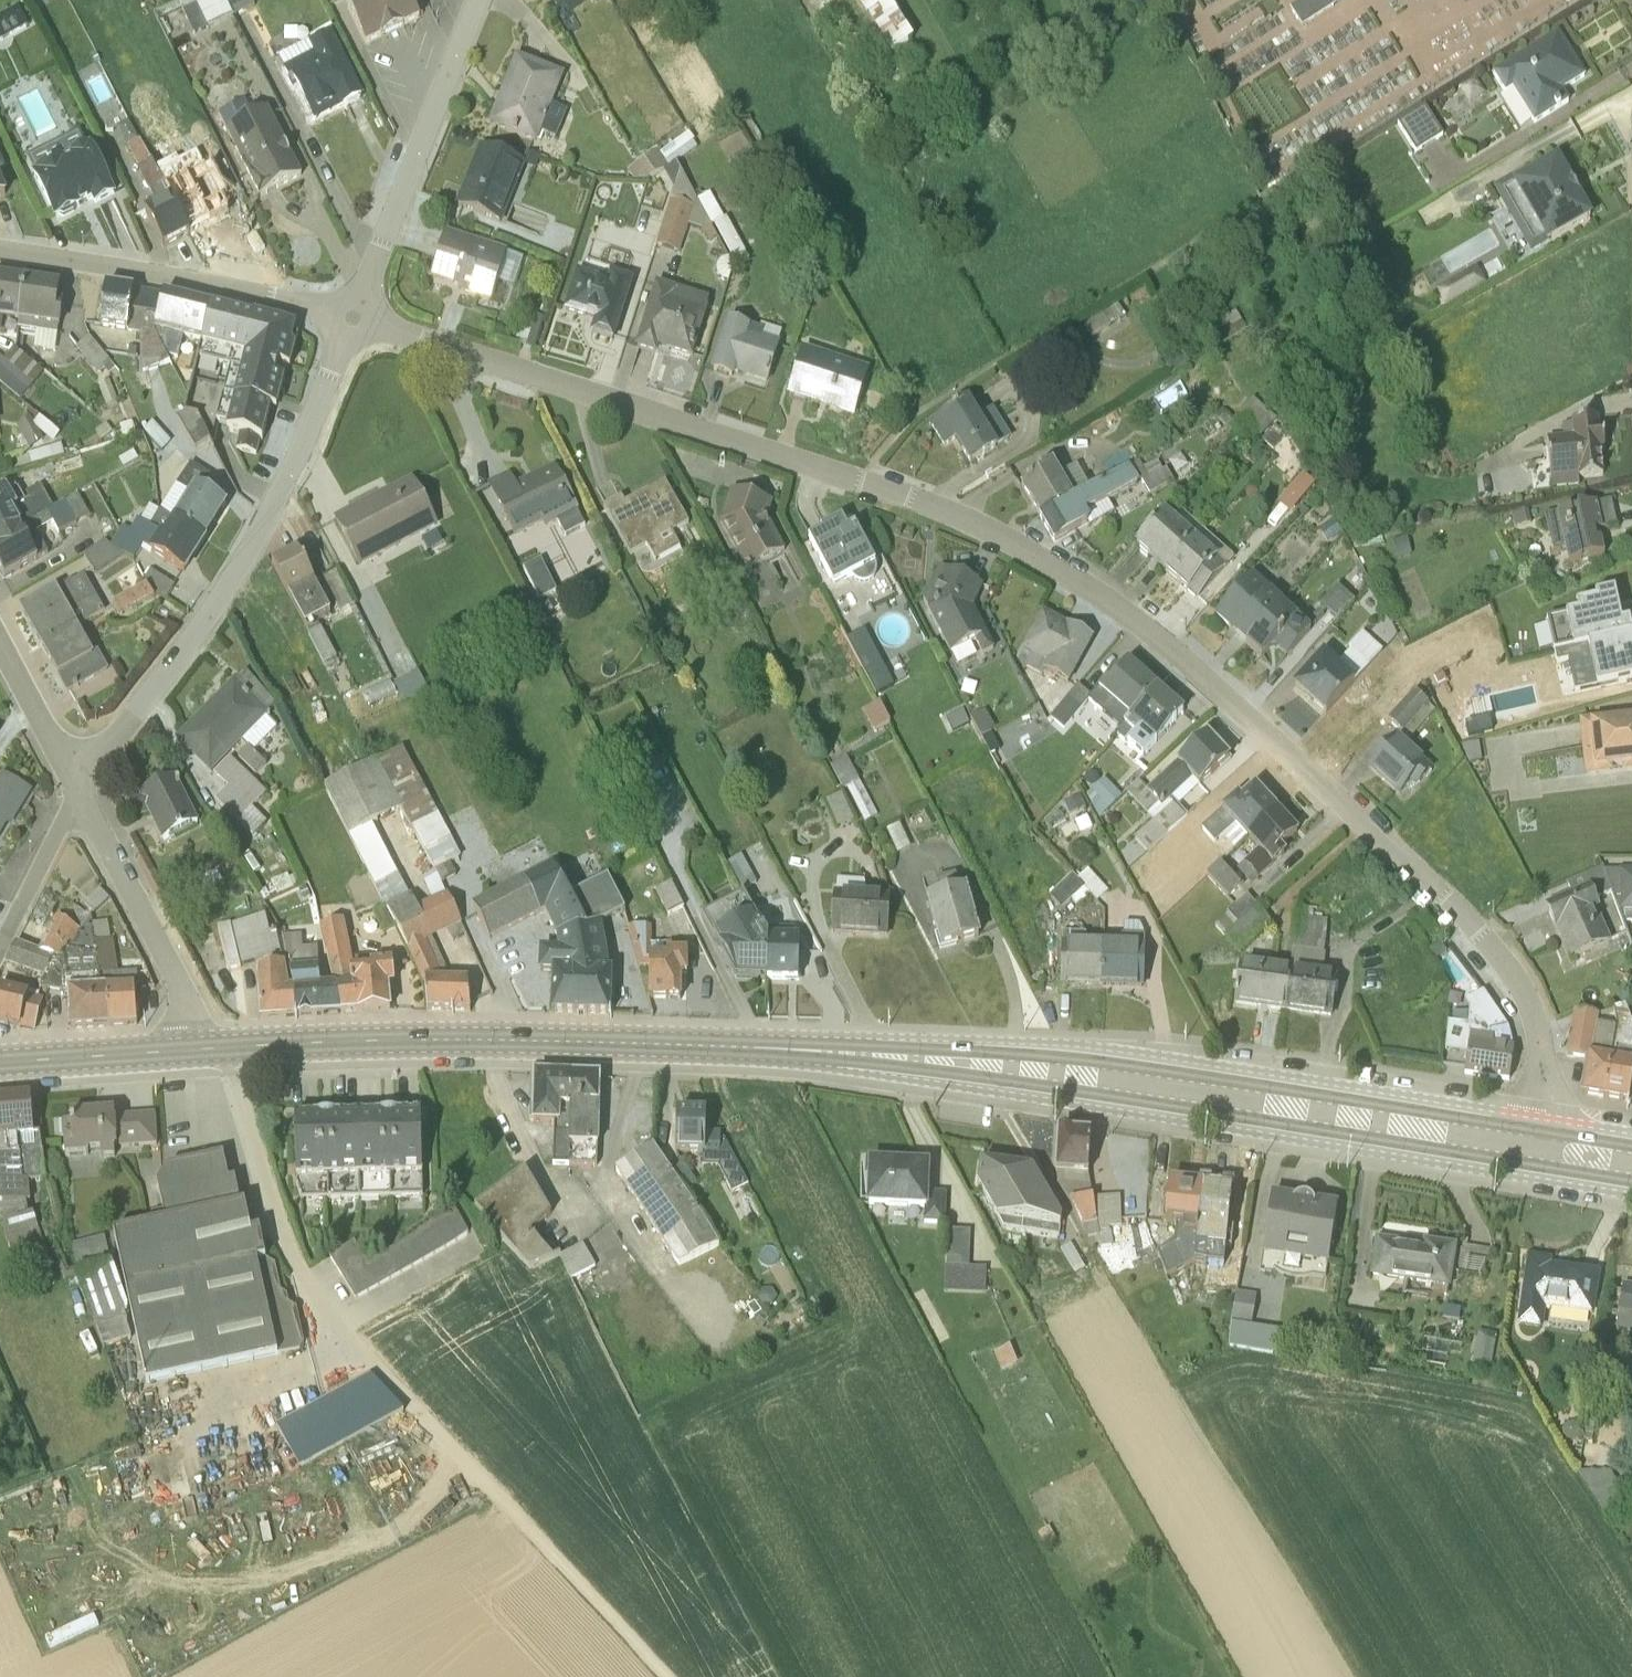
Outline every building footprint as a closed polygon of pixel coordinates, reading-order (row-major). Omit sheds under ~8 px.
[(153,13),(157,20),(182,9),(183,11),(188,9),(198,32),(234,15),(226,0),(179,0),(178,1),(153,13)] [(234,15),(254,6),(251,0),(226,0),(234,15)] [(365,45),(369,45),(419,19),(410,0),(342,0),(365,45)] [(885,0),(855,0),(891,56),(913,42),(885,0)] [(1348,0),(1302,0),(1288,10),(1300,33),(1348,0)] [(15,6),(0,15),(0,40),(26,26),(15,6)] [(1512,90),(1533,124),(1567,103),(1561,92),(1584,77),(1557,35),(1492,76),(1504,95),(1512,90)] [(308,42),(278,57),(284,68),(282,69),(293,91),(297,89),(311,117),(345,100),(347,106),(362,98),(330,36),(310,46),(308,42)] [(541,136),(556,141),(567,114),(552,108),(564,77),(515,57),(515,58),(487,127),(536,147),(537,146),(541,136)] [(1485,95),(1474,80),(1459,90),(1470,105),(1485,95)] [(245,102),(219,115),(260,198),(300,177),(267,111),(252,118),(245,102)] [(1441,136),(1424,109),(1399,126),(1416,153),(1441,136)] [(130,120),(116,126),(154,206),(144,212),(163,247),(164,248),(189,235),(130,120)] [(91,202),(94,207),(116,196),(90,145),(86,147),(79,133),(27,159),(33,173),(31,175),(54,221),(62,217),(63,218),(73,212),(74,210),(91,202)] [(659,154),(627,174),(635,187),(646,180),(675,163),(696,150),(689,137),(659,155),(659,154)] [(479,148),(455,208),(502,226),(525,168),(534,171),(539,160),(526,154),(522,165),(479,148)] [(756,160),(750,149),(728,162),(734,173),(756,160)] [(1528,253),(1589,219),(1577,197),(1578,196),(1570,182),(1568,183),(1556,161),(1519,182),(1515,176),(1492,189),(1528,253)] [(663,174),(674,192),(681,174),(675,163),(663,174)] [(708,244),(716,240),(681,174),(655,249),(655,250),(678,257),(688,227),(702,232),(708,244)] [(723,221),(709,196),(697,203),(710,228),(723,221)] [(748,262),(726,221),(714,227),(737,268),(748,262)] [(446,236),(432,280),(461,289),(460,293),(490,302),(495,285),(513,291),(523,261),(446,236)] [(1446,306),(1490,285),(1481,266),(1437,287),(1446,306)] [(607,284),(576,275),(563,315),(594,325),(590,338),(614,345),(634,283),(610,275),(607,284)] [(2,320),(18,323),(24,282),(0,279),(0,333),(2,320)] [(55,353),(57,335),(63,305),(58,304),(60,285),(24,282),(17,330),(36,333),(34,350),(55,353)] [(635,352),(656,359),(658,352),(692,363),(708,312),(707,312),(709,303),(656,286),(635,352)] [(163,296),(106,287),(100,329),(140,334),(140,373),(168,366),(154,333),(163,296)] [(165,358),(194,364),(197,359),(211,308),(163,296),(154,333),(165,358)] [(229,367),(225,386),(270,398),(279,400),(287,369),(289,368),(298,336),(293,328),(211,308),(197,359),(229,367)] [(532,351),(542,321),(530,317),(520,347),(532,351)] [(726,324),(710,376),(733,383),(734,380),(766,390),(779,348),(778,347),(781,336),(761,330),(760,334),(726,324)] [(89,337),(76,348),(97,375),(104,369),(107,373),(113,368),(89,337)] [(867,374),(803,353),(786,401),(851,423),(867,374)] [(0,358),(0,384),(19,401),(32,386),(0,358)] [(268,407),(270,398),(225,386),(216,421),(231,425),(229,432),(240,435),(236,448),(255,453),(259,440),(262,440),(271,408),(268,407)] [(1255,399),(1238,419),(1262,440),(1280,420),(1255,399)] [(969,469),(1011,441),(992,410),(979,420),(968,403),(927,430),(942,453),(954,445),(969,469)] [(182,415),(176,418),(194,447),(208,439),(199,420),(182,415)] [(30,419),(16,428),(29,449),(43,437),(53,443),(59,435),(39,418),(34,424),(30,419)] [(1598,429),(1596,420),(1570,424),(1571,437),(1546,440),(1551,481),(1552,491),(1578,489),(1577,479),(1602,477),(1600,452),(1604,451),(1601,429),(1598,429)] [(169,441),(152,424),(145,432),(161,449),(169,441)] [(28,453),(31,464),(64,455),(61,443),(28,453)] [(210,475),(190,462),(159,512),(206,541),(227,506),(203,490),(210,475)] [(1021,490),(1039,521),(1088,491),(1076,470),(1064,477),(1056,462),(1038,473),(1041,478),(1021,490)] [(1148,498),(1172,484),(1165,472),(1165,471),(1161,474),(1156,464),(1142,471),(1138,464),(1039,521),(1046,534),(1053,546),(1087,528),(1087,527),(1083,518),(1141,485),(1148,498)] [(508,473),(487,486),(514,539),(542,525),(544,530),(578,513),(554,466),(515,485),(508,473)] [(1302,479),(1281,507),(1294,516),(1315,488),(1302,479)] [(335,521),(360,568),(437,528),(411,481),(335,521)] [(621,502),(603,511),(630,558),(646,549),(656,565),(679,552),(670,536),(687,527),(665,485),(624,507),(621,502)] [(17,489),(9,493),(6,490),(0,493),(0,539),(20,527),(12,512),(18,509),(17,508),(25,503),(17,489)] [(719,526),(746,576),(785,554),(770,528),(764,525),(761,521),(766,503),(730,491),(719,526)] [(3,583),(12,578),(12,576),(47,554),(36,532),(52,523),(58,533),(89,517),(78,494),(47,512),(20,527),(0,539),(0,578),(3,583)] [(1544,517),(1552,555),(1564,553),(1568,566),(1604,557),(1600,542),(1596,543),(1594,534),(1617,528),(1611,502),(1544,517)] [(122,527),(109,546),(123,558),(133,562),(142,547),(185,575),(206,541),(149,507),(140,522),(136,519),(129,531),(122,527)] [(1165,578),(1203,535),(1175,511),(1168,519),(1164,517),(1134,551),(1165,578)] [(1514,529),(1530,525),(1527,511),(1511,514),(1514,529)] [(821,536),(809,544),(833,591),(851,580),(854,584),(857,586),(862,587),(867,586),(871,583),(874,578),(875,575),(875,570),(855,531),(847,535),(841,523),(820,534),(821,536)] [(1233,562),(1203,535),(1165,578),(1196,605),(1233,562)] [(96,576),(123,558),(109,546),(103,542),(83,556),(96,576)] [(328,675),(339,669),(321,631),(319,631),(315,623),(330,614),(297,552),(289,556),(271,565),(328,675)] [(47,578),(55,591),(88,571),(80,558),(47,578)] [(551,577),(537,562),(524,574),(538,589),(551,577)] [(150,572),(141,586),(145,589),(146,588),(154,598),(157,596),(166,601),(174,587),(150,572)] [(335,572),(321,579),(339,614),(342,613),(346,620),(357,615),(335,572)] [(982,661),(994,654),(973,612),(982,590),(945,574),(935,597),(925,593),(921,603),(950,659),(975,647),(982,661)] [(83,576),(22,610),(42,646),(104,612),(83,576)] [(1250,580),(1214,621),(1244,648),(1281,607),(1269,597),(1267,598),(1250,580)] [(113,608),(118,618),(154,598),(146,588),(145,589),(113,608)] [(1353,607),(1353,605),(1337,590),(1320,608),(1319,612),(1305,631),(1281,609),(1244,648),(1261,663),(1268,655),(1279,654),(1286,661),(1327,615),(1336,624),(1353,607)] [(1577,616),(1546,623),(1553,656),(1631,638),(1628,624),(1621,626),(1613,595),(1594,599),(1595,604),(1576,608),(1577,616)] [(1068,690),(1093,644),(1088,641),(1090,638),(1088,641),(1076,634),(1041,615),(1020,655),(1030,661),(1024,672),(1041,681),(1044,677),(1068,690)] [(68,693),(108,670),(97,651),(91,654),(77,628),(42,646),(68,693)] [(869,634),(852,642),(862,664),(879,657),(869,634)] [(1295,691),(1325,718),(1382,656),(1361,637),(1347,652),(1349,654),(1349,655),(1337,670),(1324,658),(1295,691)] [(1631,683),(1631,640),(1631,638),(1553,656),(1556,667),(1567,665),(1575,696),(1631,683)] [(1115,742),(1156,693),(1127,667),(1107,689),(1104,687),(1090,703),(1076,691),(1050,724),(1063,734),(1080,715),(1115,742)] [(268,715),(275,708),(245,674),(217,703),(220,706),(181,745),(212,775),(241,745),(247,750),(237,761),(255,779),(265,768),(253,756),(277,731),(266,721),(270,717),(268,715)] [(416,675),(394,685),(404,705),(426,696),(416,675)] [(1431,704),(1428,698),(1423,689),(1387,728),(1400,740),(1369,772),(1396,797),(1398,799),(1410,786),(1416,790),(1431,774),(1408,751),(1413,745),(1411,743),(1434,717),(1427,710),(1431,704)] [(1120,760),(1133,772),(1155,747),(1156,748),(1183,717),(1156,693),(1117,741),(1128,751),(1120,760)] [(884,706),(867,713),(875,733),(892,727),(884,706)] [(1584,780),(1612,777),(1611,772),(1621,771),(1621,773),(1631,771),(1631,721),(1578,727),(1584,780)] [(1220,775),(1230,764),(1206,739),(1147,795),(1138,786),(1127,798),(1152,827),(1134,844),(1147,857),(1166,840),(1187,822),(1177,811),(1201,789),(1219,774),(1220,775)] [(1478,748),(1461,751),(1468,768),(1481,766),(1478,748)] [(437,875),(443,888),(456,880),(450,869),(461,862),(402,752),(377,766),(401,815),(437,875)] [(265,797),(229,761),(214,777),(227,790),(216,803),(237,825),(265,797)] [(411,900),(409,900),(372,830),(401,815),(377,766),(325,791),(394,929),(423,988),(425,988),(427,1014),(428,1015),(470,1016),(470,1015),(469,985),(468,984),(449,983),(432,944),(446,938),(452,946),(453,946),(467,939),(443,888),(437,875),(421,882),(432,905),(417,911),(411,900)] [(10,818),(14,820),(30,793),(5,777),(0,785),(0,834),(10,818)] [(127,800),(136,821),(149,817),(161,844),(169,841),(170,843),(193,831),(192,828),(198,825),(175,779),(127,800)] [(1120,802),(1103,784),(1090,796),(1087,799),(1098,820),(1107,815),(1120,802)] [(1201,835),(1210,845),(1206,848),(1210,852),(1222,842),(1234,855),(1277,816),(1254,791),(1240,803),(1236,800),(1220,815),(1222,817),(1201,835)] [(829,804),(841,829),(856,822),(844,797),(829,804)] [(1064,808),(1068,820),(1084,813),(1079,802),(1064,808)] [(266,826),(251,811),(237,825),(252,840),(266,826)] [(437,875),(401,815),(372,830),(409,900),(411,900),(417,911),(432,905),(421,882),(437,875)] [(1298,839),(1277,816),(1247,843),(1257,856),(1236,875),(1249,890),(1286,860),(1281,855),(1298,839)] [(1219,869),(1201,886),(1220,905),(1225,901),(1227,903),(1239,892),(1223,873),(1235,861),(1233,858),(1220,870),(1219,869)] [(741,861),(728,868),(744,896),(756,889),(741,861)] [(552,869),(472,911),(489,947),(545,918),(556,942),(557,955),(539,955),(538,979),(553,980),(552,1018),(577,1019),(610,1020),(612,977),(609,976),(602,929),(624,918),(607,883),(570,902),(552,869)] [(1604,876),(1601,872),(1566,887),(1571,899),(1543,911),(1552,931),(1553,932),(1554,931),(1569,964),(1574,961),(1574,963),(1575,963),(1610,947),(1596,915),(1599,914),(1590,894),(1593,892),(1597,902),(1611,897),(1604,876)] [(1604,876),(1611,897),(1623,928),(1631,928),(1631,873),(1619,873),(1618,876),(1604,876)] [(189,879),(170,889),(180,908),(223,886),(216,874),(193,886),(189,879)] [(1107,897),(1087,875),(1076,886),(1096,907),(1107,897)] [(271,885),(277,899),(293,892),(293,890),(299,887),(295,879),(289,882),(287,878),(271,885)] [(253,900),(242,881),(229,889),(240,908),(253,900)] [(1050,902),(1049,902),(1061,915),(1071,906),(1077,912),(1089,900),(1071,881),(1050,902)] [(938,958),(957,953),(957,950),(979,944),(966,894),(961,896),(954,882),(936,886),(939,901),(925,905),(935,942),(934,943),(938,958)] [(864,888),(836,886),(835,899),(833,899),(830,941),(887,944),(890,902),(864,901),(864,888)] [(671,889),(655,897),(667,920),(683,914),(671,889)] [(16,945),(6,963),(47,978),(53,960),(58,960),(64,951),(67,953),(91,920),(109,902),(99,891),(77,911),(72,907),(60,922),(57,921),(36,957),(16,945)] [(1218,948),(1257,913),(1239,892),(1227,903),(1233,911),(1226,917),(1227,919),(1213,932),(1220,940),(1216,945),(1218,948)] [(313,905),(319,929),(342,1017),(389,1013),(387,990),(394,989),(392,966),(371,967),(370,962),(352,964),(345,929),(342,916),(337,916),(333,900),(313,905)] [(742,900),(703,920),(735,985),(766,985),(767,945),(742,900)] [(1271,930),(1257,913),(1218,948),(1209,957),(1217,965),(1232,952),(1238,959),(1271,930)] [(1316,915),(1300,913),(1298,923),(1296,923),(1291,955),(1322,960),(1327,926),(1315,924),(1316,915)] [(96,958),(91,920),(67,953),(96,958)] [(261,1022),(297,1020),(283,940),(280,936),(270,938),(266,921),(233,929),(242,968),(255,965),(260,997),(261,1022)] [(106,929),(93,931),(101,990),(107,991),(108,1030),(137,1028),(136,1007),(142,1006),(141,992),(138,991),(137,977),(113,978),(111,944),(109,944),(106,929)] [(1101,994),(1143,995),(1143,940),(1138,930),(1124,929),(1123,942),(1122,942),(1121,950),(1102,950),(1101,994)] [(649,1005),(680,1005),(680,983),(688,982),(688,958),(685,957),(685,949),(664,951),(651,951),(651,933),(629,933),(640,973),(650,973),(649,1005)] [(792,935),(768,935),(766,985),(797,986),(798,945),(792,944),(792,935)] [(302,939),(284,941),(297,1020),(341,1017),(342,1017),(335,989),(322,990),(315,951),(303,952),(302,939)] [(1084,941),(1062,940),(1059,992),(1101,994),(1102,950),(1084,950),(1084,941)] [(1288,975),(1283,1018),(1330,1024),(1337,981),(1322,980),(1325,961),(1322,960),(1291,955),(1288,975)] [(1232,1011),(1283,1018),(1288,975),(1238,968),(1232,1011)] [(47,978),(41,991),(69,997),(71,1032),(108,1030),(107,991),(101,990),(99,979),(62,979),(62,978),(47,978)] [(34,1034),(42,1002),(0,991),(0,1026),(34,1034)] [(1464,1078),(1507,1085),(1512,1054),(1506,1031),(1487,1004),(1482,997),(1464,1006),(1468,1013),(1467,1029),(1446,1028),(1444,1056),(1465,1058),(1464,1078)] [(1612,1015),(1615,1031),(1604,1101),(1627,1106),(1631,1075),(1631,1036),(1631,1025),(1631,1006),(1612,1015)] [(1597,1021),(1575,1016),(1567,1059),(1588,1063),(1582,1096),(1584,1098),(1604,1101),(1615,1031),(1596,1028),(1597,1021)] [(554,1130),(553,1170),(568,1171),(572,1080),(535,1080),(533,1112),(531,1112),(530,1123),(533,1124),(533,1129),(554,1130)] [(597,1173),(599,1082),(572,1080),(568,1171),(597,1173)] [(27,1185),(40,1184),(44,1183),(39,1139),(34,1141),(30,1100),(0,1103),(0,1224),(19,1280),(51,1271),(33,1218),(33,1217),(26,1219),(26,1207),(30,1205),(27,1185)] [(62,1125),(65,1161),(88,1160),(88,1157),(101,1156),(101,1163),(115,1162),(115,1153),(157,1150),(155,1118),(114,1120),(113,1114),(71,1116),(71,1124),(62,1125)] [(358,1120),(360,1202),(421,1200),(421,1118),(358,1120)] [(303,1183),(304,1203),(360,1202),(358,1120),(294,1122),(296,1183),(303,1183)] [(730,1197),(738,1197),(747,1192),(724,1147),(723,1147),(720,1148),(720,1141),(706,1140),(706,1121),(677,1120),(676,1161),(703,1162),(702,1173),(718,1173),(730,1197)] [(1087,1182),(1089,1139),(1056,1136),(1054,1179),(1056,1180),(1056,1191),(1068,1209),(1086,1241),(1097,1240),(1099,1251),(1112,1248),(1110,1234),(1108,1231),(1120,1231),(1119,1203),(1092,1205),(1087,1182)] [(653,1153),(614,1179),(678,1272),(718,1250),(653,1153)] [(114,1238),(148,1388),(300,1356),(304,1349),(289,1308),(287,1300),(281,1296),(275,1269),(265,1261),(259,1235),(251,1237),(245,1209),(241,1210),(235,1184),(229,1185),(224,1159),(206,1162),(201,1161),(188,1163),(184,1167),(167,1171),(155,1189),(163,1227),(114,1238)] [(979,1169),(976,1190),(1002,1236),(1058,1243),(1061,1225),(1032,1176),(979,1169)] [(870,1170),(868,1215),(925,1217),(924,1230),(944,1231),(946,1201),(927,1199),(927,1173),(870,1170)] [(550,1221),(524,1178),(475,1216),(529,1273),(552,1263),(531,1239),(550,1221)] [(1193,1266),(1200,1191),(1170,1187),(1167,1209),(1162,1209),(1161,1225),(1173,1227),(1171,1251),(1158,1259),(1168,1288),(1185,1280),(1182,1272),(1193,1266)] [(1217,1291),(1236,1294),(1237,1285),(1240,1271),(1229,1269),(1232,1232),(1227,1231),(1231,1194),(1200,1191),(1193,1266),(1206,1267),(1205,1286),(1218,1289),(1217,1291)] [(1325,1281),(1336,1210),(1270,1199),(1260,1258),(1262,1259),(1258,1276),(1270,1278),(1271,1276),(1288,1281),(1325,1281)] [(354,1244),(329,1259),(355,1302),(467,1236),(455,1215),(367,1266),(354,1244)] [(969,1238),(947,1237),(944,1297),(984,1298),(985,1273),(968,1272),(969,1238)] [(108,1239),(76,1244),(78,1257),(110,1252),(108,1239)] [(1448,1295),(1456,1250),(1422,1245),(1421,1246),(1421,1250),(1374,1242),(1368,1283),(1448,1295)] [(559,1261),(570,1284),(594,1272),(582,1249),(559,1261)] [(1085,1275),(1070,1249),(1059,1255),(1074,1281),(1085,1275)] [(1591,1323),(1599,1276),(1550,1269),(1551,1263),(1525,1259),(1515,1334),(1540,1338),(1543,1317),(1591,1323)] [(111,1265),(77,1277),(76,1278),(99,1342),(104,1352),(108,1351),(111,1360),(123,1356),(123,1355),(120,1346),(131,1342),(126,1324),(131,1322),(112,1265),(111,1265)] [(1615,1334),(1631,1337),(1631,1290),(1621,1288),(1616,1318),(1617,1318),(1615,1334)] [(1256,1303),(1235,1299),(1227,1354),(1272,1362),(1276,1340),(1251,1335),(1256,1303)] [(1496,1342),(1477,1339),(1471,1370),(1490,1373),(1496,1342)] [(298,1477),(403,1418),(373,1385),(277,1437),(277,1438),(298,1477)] [(1575,1482),(1601,1523),(1628,1515),(1608,1481),(1575,1482)]
